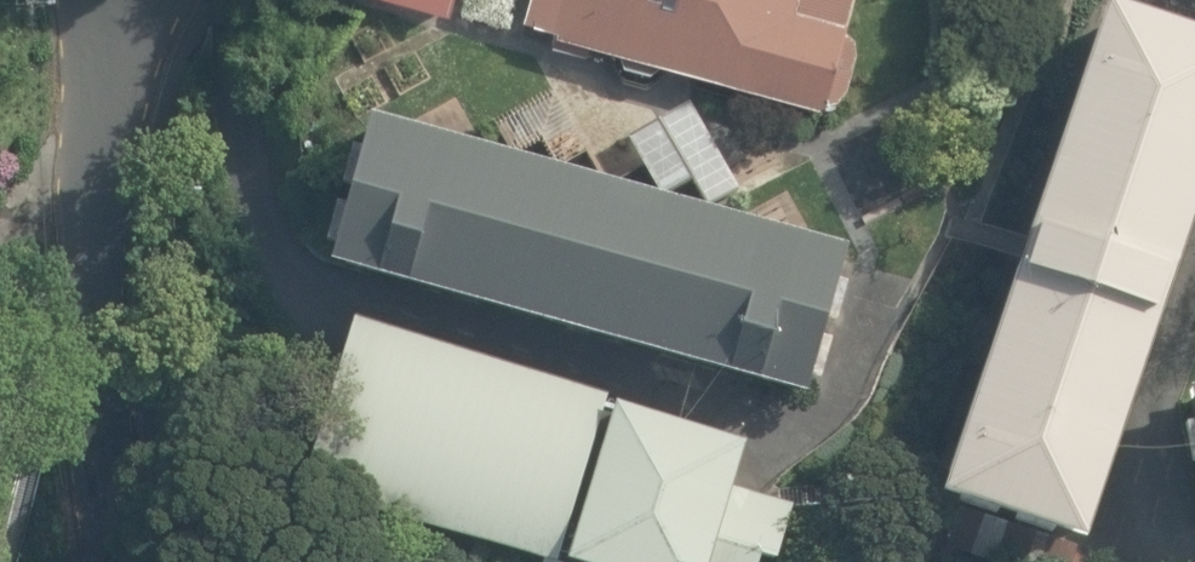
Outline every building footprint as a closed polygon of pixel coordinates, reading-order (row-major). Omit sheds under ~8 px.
[(448,16),(453,0),(392,0),(448,16)] [(824,110),(825,106),(833,104),(843,96),(848,85),(852,71),(856,53),(855,45),(854,39),(852,35),(849,32),(846,31),(854,0),(529,0),(524,22),(557,31),(555,36),(824,110)] [(1194,203),(1194,50),(1097,16),(928,514),(1072,561),(1074,561),(1194,203)] [(370,114),(360,111),(318,252),(807,390),(837,259),(839,249),(819,243),(407,124),(370,114)] [(734,486),(748,441),(614,400),(613,404),(608,403),(611,395),(354,315),(300,489),(538,561),(761,561),(762,557),(777,561),(794,504),(734,486)] [(1177,397),(1194,483),(1194,394),(1177,397)]
